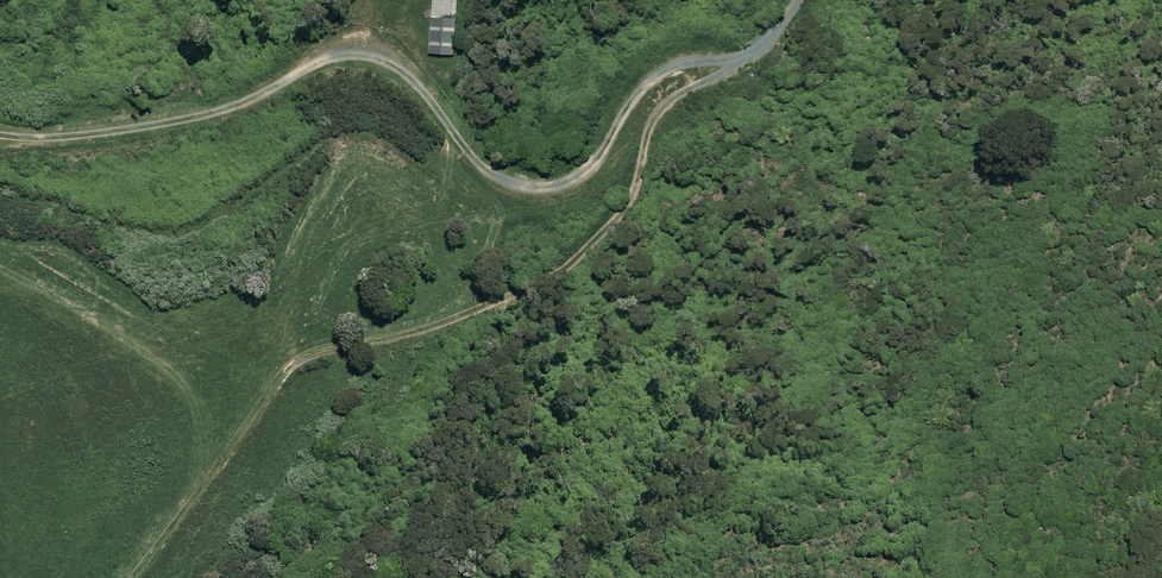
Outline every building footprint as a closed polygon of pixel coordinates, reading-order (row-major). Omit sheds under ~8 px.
[(430,52),(453,53),(457,0),(434,0),(430,52)]
